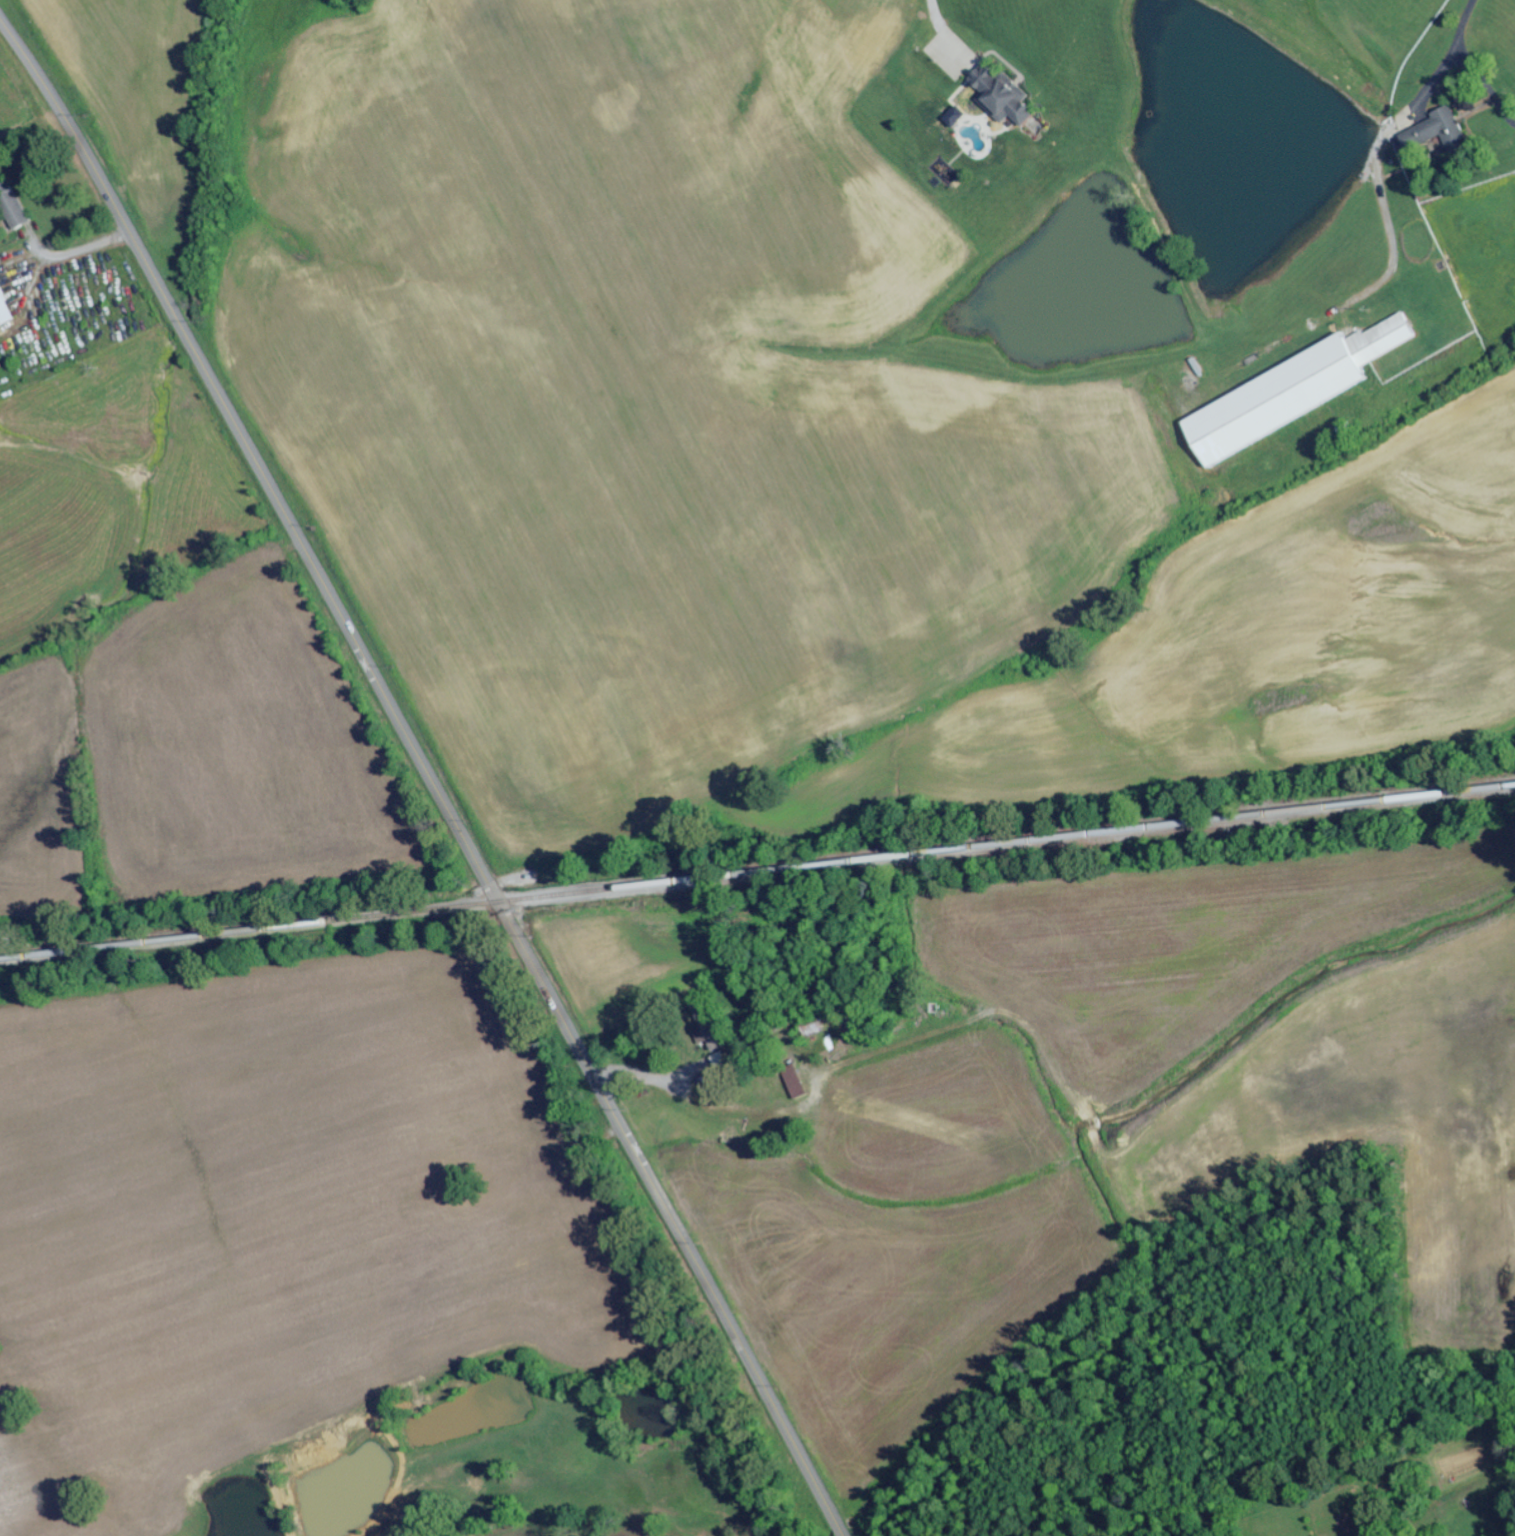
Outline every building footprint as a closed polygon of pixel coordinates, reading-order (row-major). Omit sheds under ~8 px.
[(1003,122),(1007,116),(1022,127),(1032,113),(1021,106),(1029,94),(1000,74),(998,77),(982,66),(970,84),(982,92),(975,103),(1003,122)] [(1466,138),(1448,105),(1430,115),(1434,121),(1414,132),(1421,146),(1439,136),(1449,154),(1461,148),(1457,142),(1466,138)] [(37,222),(18,187),(1,196),(21,231),(37,222)] [(20,321),(0,273),(0,329),(20,321)] [(1176,417),(1200,467),(1369,387),(1359,367),(1416,340),(1403,313),(1342,342),(1341,340),(1176,417)] [(718,1051),(727,1047),(716,1026),(709,1029),(711,1034),(710,1034),(718,1051)] [(733,1064),(729,1053),(716,1058),(721,1069),(733,1064)] [(815,1095),(801,1063),(787,1069),(800,1101),(815,1095)]
